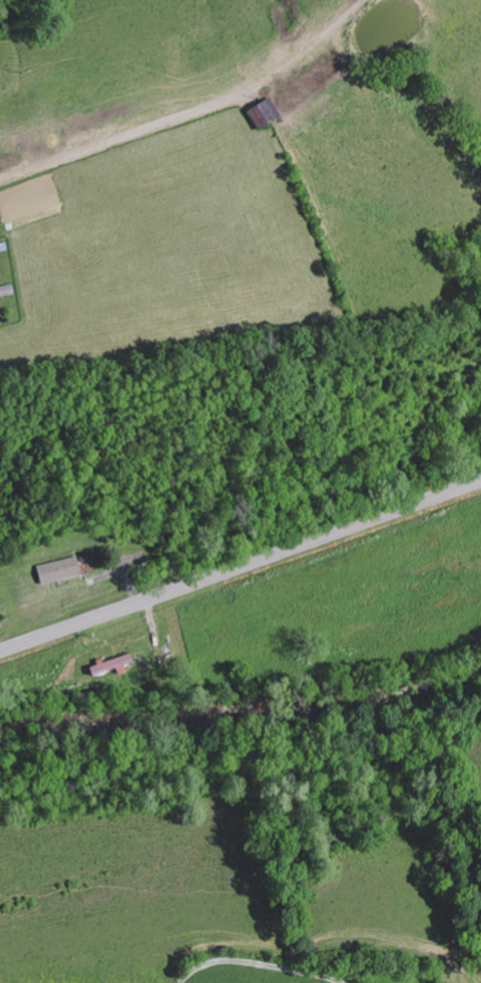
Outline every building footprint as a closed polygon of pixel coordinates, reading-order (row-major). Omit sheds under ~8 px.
[(43,563),(46,582),(87,576),(84,557),(43,563)]
